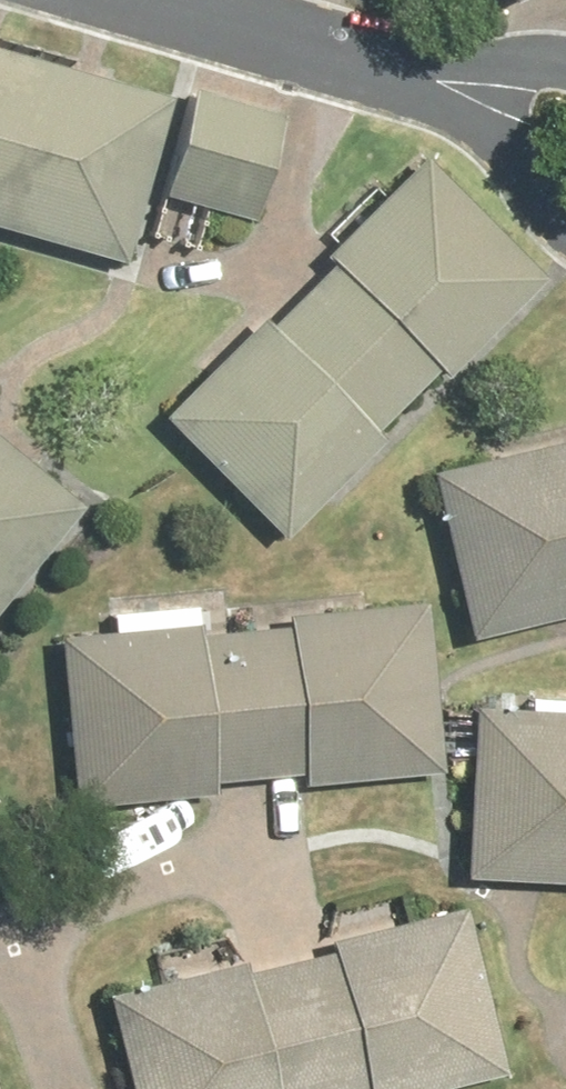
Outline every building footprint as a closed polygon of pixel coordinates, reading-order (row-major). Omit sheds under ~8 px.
[(118,270),(164,105),(0,59),(0,238),(118,270)] [(182,97),(152,204),(247,230),(277,123),(182,97)] [(415,169),(152,427),(272,549),(535,291),(415,169)] [(81,514),(0,447),(0,612),(81,514)] [(421,476),(455,641),(565,618),(565,447),(421,476)] [(412,613),(48,645),(63,813),(427,781),(412,613)] [(465,714),(457,886),(565,891),(565,719),(465,714)] [(94,1001),(115,1088),(442,1088),(489,1078),(450,917),(94,1001)]
